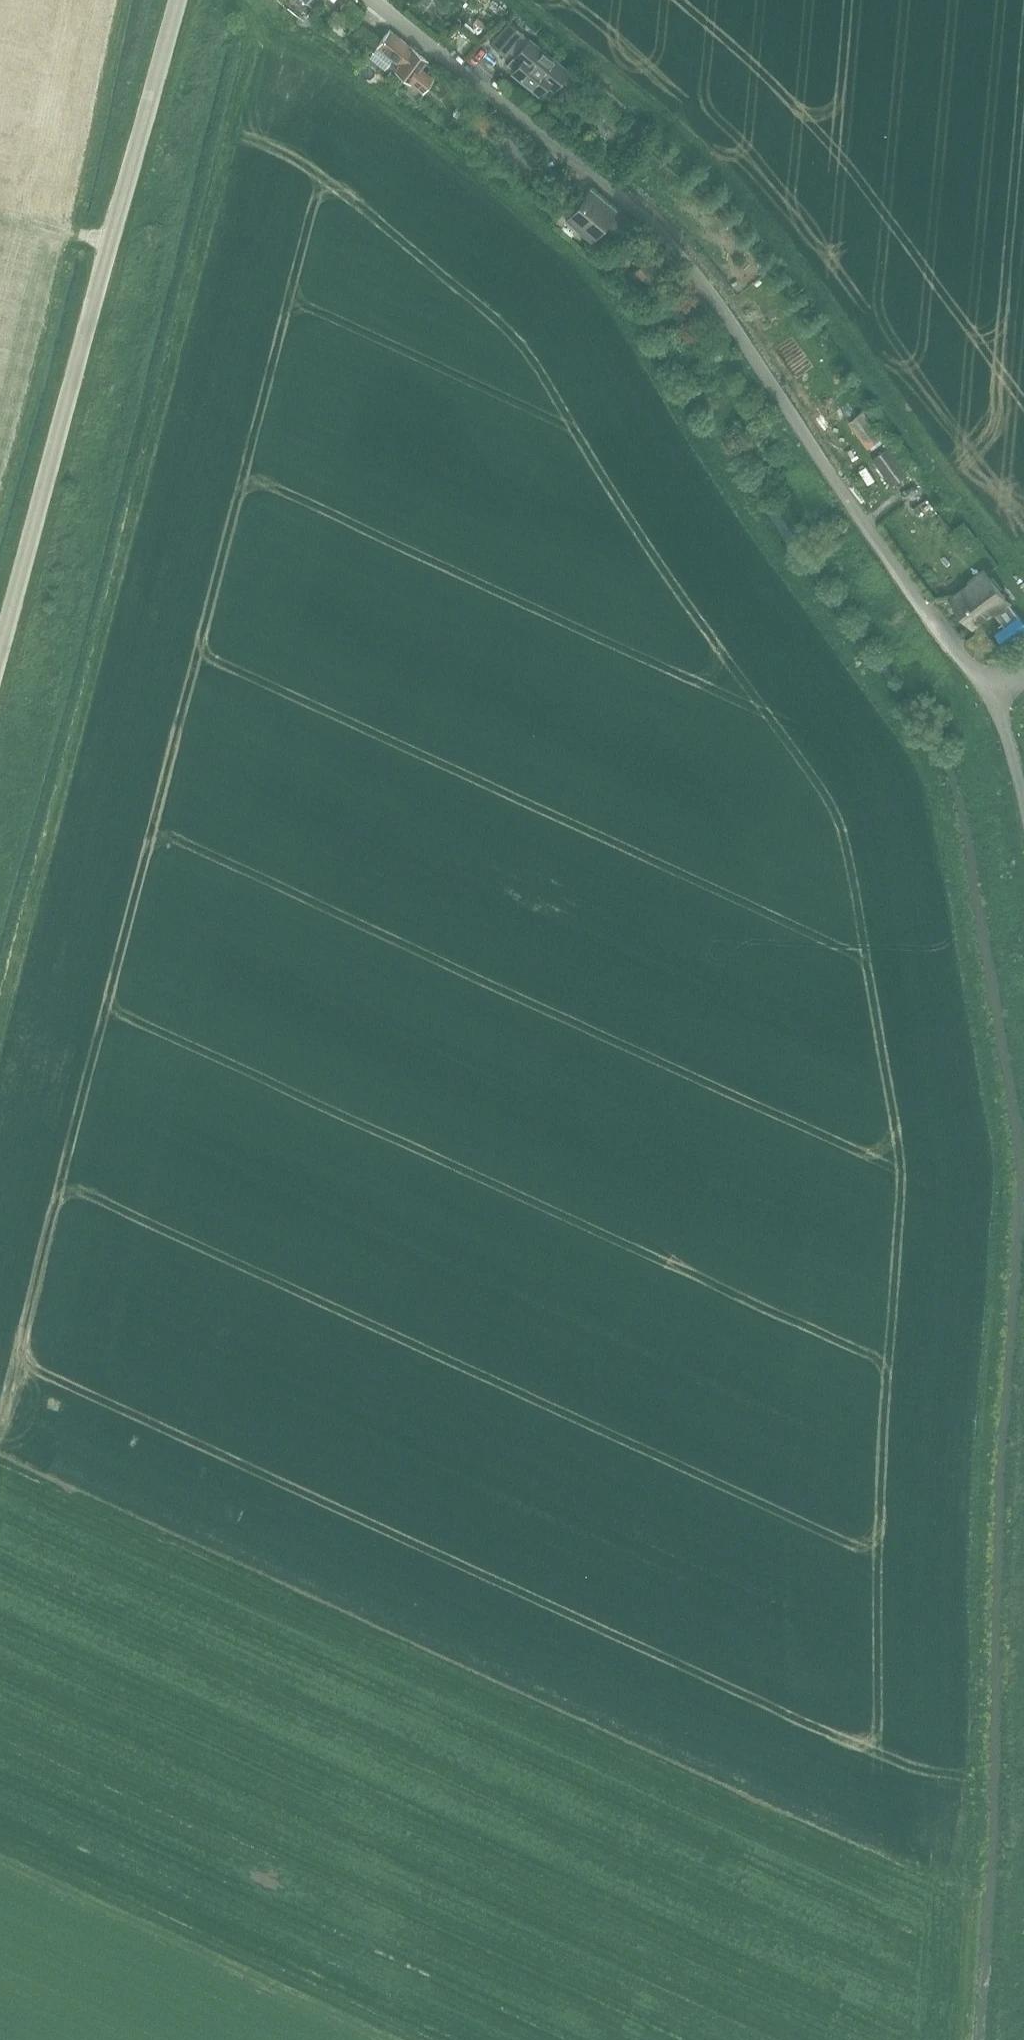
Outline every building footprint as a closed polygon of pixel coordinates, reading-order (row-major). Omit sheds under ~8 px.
[(358,21),(366,11),(352,0),(350,0),(342,11),(357,22),(358,21)] [(524,33),(512,22),(509,20),(490,44),(505,56),(524,33)] [(382,39),(377,45),(378,45),(392,57),(400,63),(396,68),(410,80),(423,91),(435,77),(421,66),(427,60),(423,56),(390,29),(382,39)] [(571,70),(531,37),(508,65),(515,70),(512,73),(539,96),(542,92),(549,97),(562,81),(570,72),(571,70)] [(570,72),(562,81),(570,88),(578,78),(570,72)] [(591,187),(565,218),(591,239),(616,209),(591,187)] [(625,242),(634,230),(636,228),(620,215),(609,229),(625,242)] [(626,278),(633,285),(642,276),(650,284),(662,272),(647,257),(626,278)] [(855,417),(848,422),(867,448),(875,443),(883,436),(864,410),(855,417)] [(910,472),(891,446),(874,459),(893,485),(910,472)] [(973,622),(1004,598),(986,575),(955,598),(973,622)]
